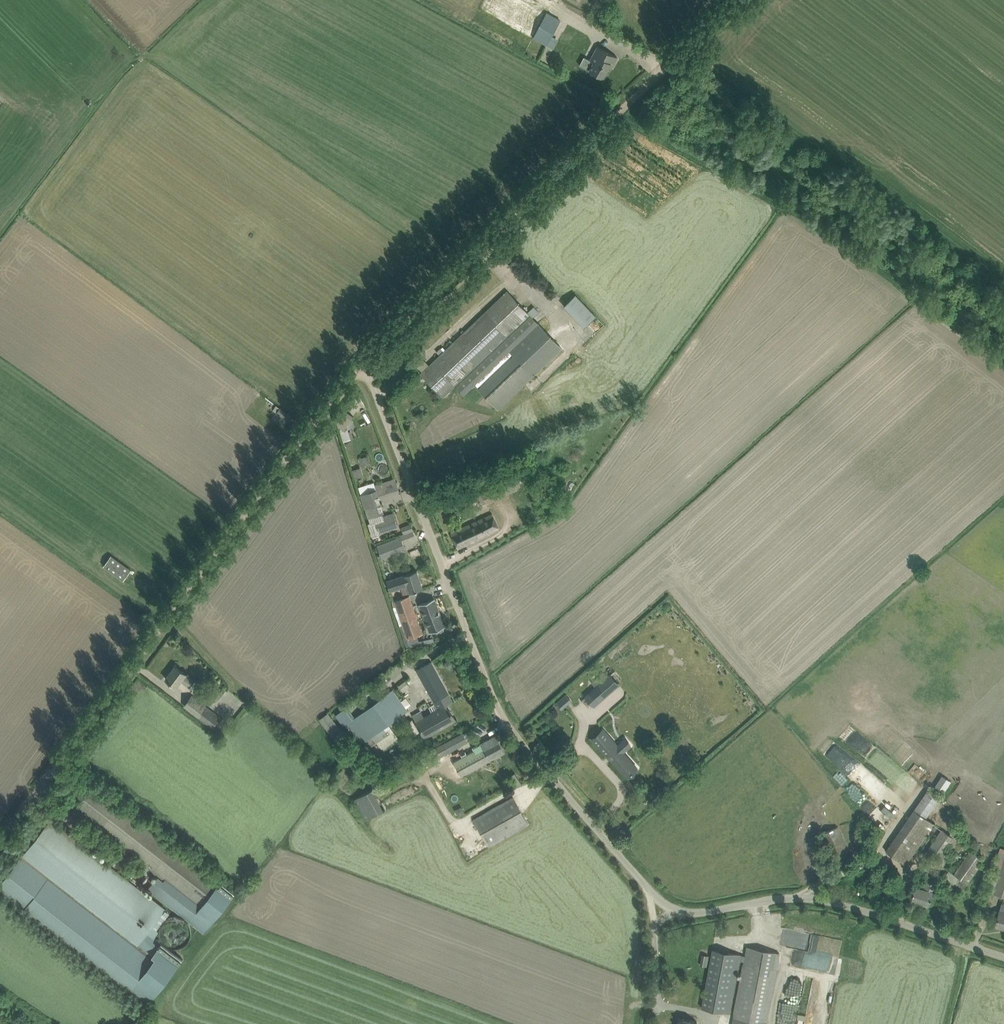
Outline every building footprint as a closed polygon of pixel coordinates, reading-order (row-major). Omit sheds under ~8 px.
[(508,26),(546,47),(560,22),(546,15),(550,8),(536,0),(522,0),(508,26)] [(588,9),(593,0),(569,0),(588,9)] [(580,65),(590,70),(603,78),(611,63),(614,64),(618,57),(598,46),(590,60),(584,57),(580,65)] [(443,397),(455,386),(464,395),(474,385),(498,410),(562,348),(532,317),(538,311),(534,307),(528,313),(507,291),(421,373),(443,397)] [(576,294),(564,306),(584,327),(596,315),(576,294)] [(333,422),(345,428),(353,414),(341,408),(333,422)] [(369,455),(359,458),(362,466),(371,463),(369,455)] [(388,480),(375,485),(379,497),(393,493),(388,480)] [(369,484),(359,487),(361,495),(369,518),(371,523),(369,524),(373,537),(380,535),(379,532),(388,529),(398,526),(394,513),(384,516),(382,516),(381,514),(384,513),(379,497),(375,485),(374,482),(369,484)] [(493,513),(460,528),(451,533),(458,548),(501,529),(493,513)] [(403,527),(405,533),(414,529),(412,523),(403,527)] [(382,559),(405,550),(401,537),(378,546),(382,559)] [(112,555),(104,566),(124,580),(132,569),(112,555)] [(404,575),(396,577),(386,581),(389,591),(408,585),(410,592),(423,588),(417,570),(404,574),(404,575)] [(395,601),(393,602),(394,607),(397,606),(404,625),(400,626),(402,633),(408,648),(411,647),(408,638),(418,635),(422,633),(416,616),(417,616),(410,596),(395,601)] [(420,605),(429,631),(445,626),(435,599),(420,605)] [(427,736),(456,720),(446,704),(453,700),(431,661),(417,669),(439,708),(425,716),(421,709),(414,713),(427,736)] [(191,688),(195,691),(200,684),(176,666),(166,679),(177,687),(181,681),(191,688)] [(597,687),(586,696),(594,705),(605,696),(597,687)] [(347,706),(336,715),(344,726),(347,724),(362,744),(364,742),(365,741),(369,747),(377,742),(383,750),(400,738),(389,724),(403,714),(408,709),(407,707),(403,702),(394,689),(388,694),(356,717),(347,706)] [(185,705),(212,725),(223,734),(230,724),(193,695),(185,705)] [(567,695),(557,704),(562,710),(572,701),(567,695)] [(332,735),(341,729),(328,712),(319,718),(332,735)] [(603,730),(593,739),(619,768),(627,777),(628,776),(631,773),(632,773),(633,772),(633,771),(637,768),(637,767),(603,730)] [(437,758),(468,742),(464,733),(433,749),(437,758)] [(459,760),(455,763),(462,776),(497,756),(505,752),(496,735),(487,740),(473,748),(476,751),(467,756),(465,752),(457,756),(459,760)] [(515,774),(510,777),(517,787),(522,784),(515,774)] [(944,776),(937,787),(943,791),(950,779),(944,776)] [(95,784),(74,810),(82,816),(143,864),(139,869),(149,877),(153,871),(164,880),(154,894),(204,933),(215,919),(232,898),(236,893),(222,882),(220,881),(103,790),(95,784)] [(377,788),(354,800),(366,820),(387,807),(377,788)] [(929,789),(892,843),(886,851),(906,865),(935,824),(926,817),(940,797),(929,789)] [(881,821),(888,811),(862,792),(854,802),(881,821)] [(513,797),(504,802),(474,819),(489,846),(528,824),(513,797)] [(461,806),(455,810),(459,816),(465,813),(461,806)] [(0,885),(0,893),(23,911),(21,913),(21,914),(126,996),(144,1009),(173,971),(183,959),(150,932),(167,910),(139,889),(149,877),(146,875),(137,887),(50,820),(21,857),(0,885)] [(838,827),(831,830),(822,834),(837,868),(853,861),(838,827)] [(954,829),(950,834),(943,829),(926,854),(939,863),(951,845),(954,848),(959,841),(963,844),(968,838),(954,829)] [(988,890),(1003,895),(1003,849),(1000,848),(988,890)] [(955,874),(951,880),(962,888),(966,882),(968,883),(985,858),(973,849),(955,874)] [(915,886),(914,890),(911,899),(929,905),(936,884),(928,881),(925,889),(915,886)] [(998,916),(995,925),(1003,928),(1003,903),(1002,902),(998,916)] [(178,916),(176,915),(174,916),(172,916),(171,916),(169,917),(167,918),(166,919),(164,921),(163,922),(162,924),(162,926),(161,928),(161,929),(161,931),(161,933),(161,935),(162,937),(163,938),(164,940),(165,941),(167,943),(168,944),(170,945),(172,945),(174,946),(176,946),(178,946),(179,945),(181,945),(183,944),(185,943),(186,942),(187,940),(189,939),(190,937),(190,935),(191,934),(191,932),(191,930),(191,928),(190,926),(190,924),(189,923),(188,921),(186,920),(185,918),(183,917),(182,917),(180,916),(178,916)] [(742,973),(732,1023),(765,1023),(776,970),(778,962),(780,953),(747,946),(746,956),(744,964),(742,973)] [(730,1013),(739,964),(741,955),(713,950),(702,1007),(730,1013)]
